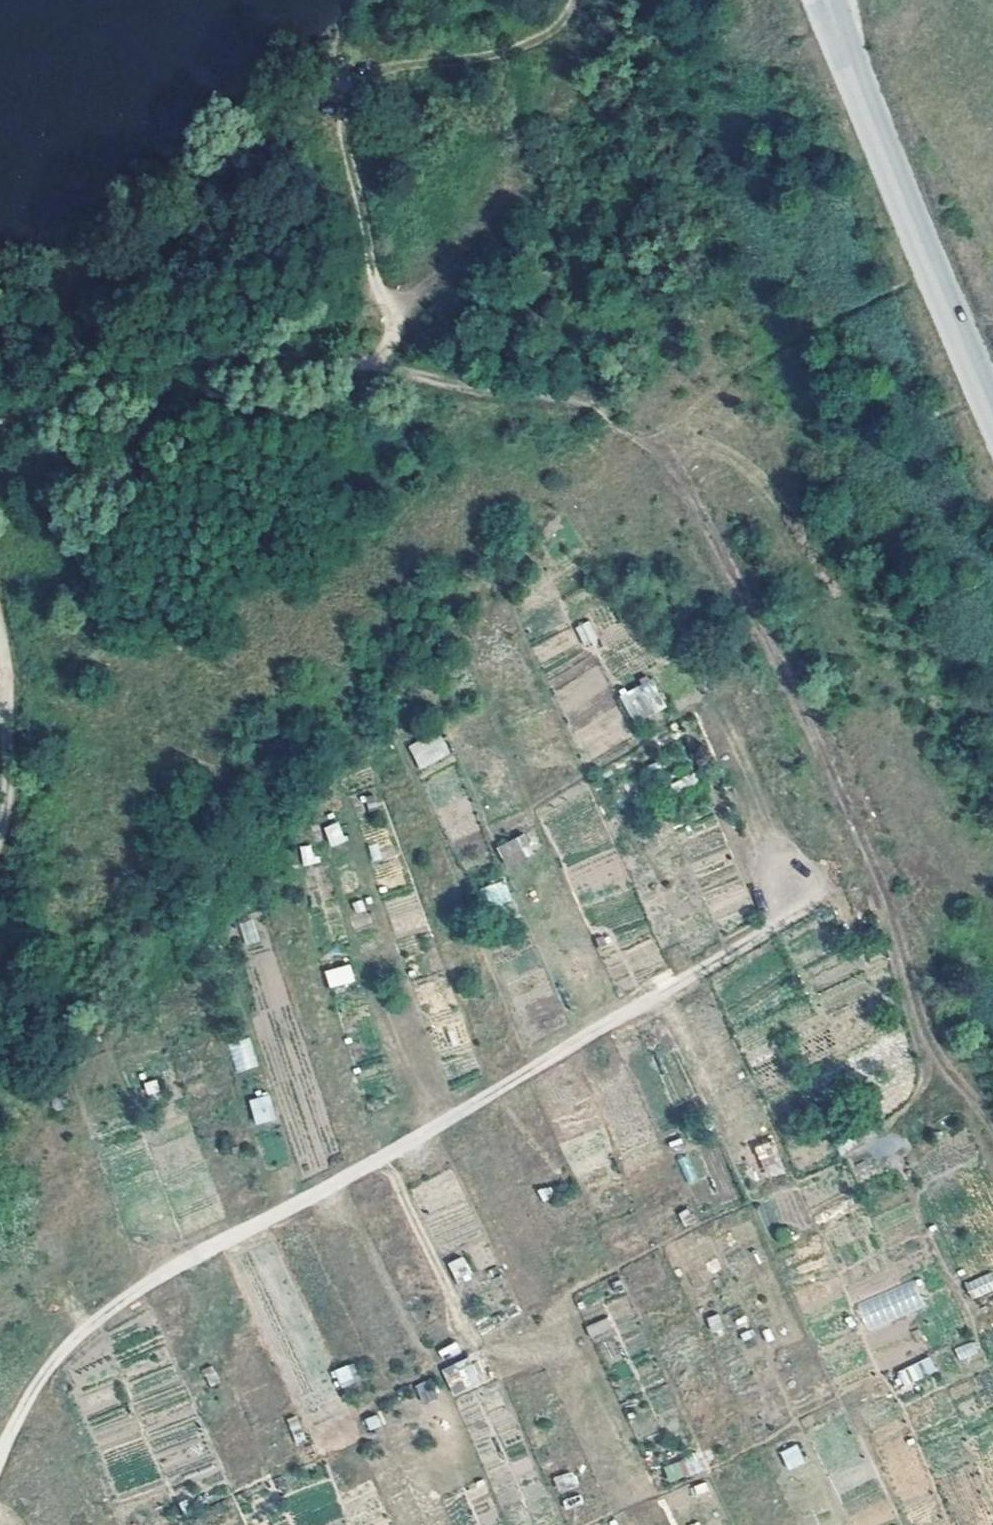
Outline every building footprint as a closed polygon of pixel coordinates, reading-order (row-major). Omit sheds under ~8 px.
[(589,620),(574,626),(582,645),(597,639),(589,620)] [(652,677),(619,692),(633,723),(667,708),(652,677)] [(416,767),(449,758),(442,734),(409,742),(416,767)] [(322,827),(328,847),(346,842),(340,822),(322,827)] [(504,867),(533,854),(524,833),(495,847),(504,867)] [(312,844),(299,846),(302,866),(315,863),(312,844)] [(505,881),(482,887),(488,909),(511,902),(505,881)] [(253,918),(238,923),(246,947),(260,942),(253,918)] [(349,963),(323,972),(329,989),(355,980),(349,963)] [(249,1039),(229,1045),(237,1072),(257,1066),(249,1039)] [(253,1125),(273,1122),(269,1095),(249,1098),(253,1125)] [(772,1138),(754,1145),(765,1178),(784,1171),(772,1138)] [(690,1183),(701,1176),(688,1152),(676,1159),(690,1183)] [(447,1262),(457,1284),(474,1277),(463,1254),(447,1262)] [(992,1291),(992,1274),(992,1271),(963,1282),(970,1300),(992,1291)] [(916,1277),(855,1303),(867,1331),(928,1305),(916,1277)] [(608,1316),(586,1324),(590,1338),(613,1330),(608,1316)] [(954,1348),(959,1361),(979,1353),(974,1340),(954,1348)] [(474,1355),(441,1371),(453,1396),(486,1380),(474,1355)] [(900,1389),(937,1370),(929,1355),(893,1374),(900,1389)] [(332,1371),(340,1389),(359,1380),(351,1362),(332,1371)] [(422,1403),(438,1396),(431,1378),(415,1384),(422,1403)] [(297,1414),(286,1419),(297,1445),(308,1440),(297,1414)] [(797,1443),(779,1451),(788,1470),(805,1462),(797,1443)] [(663,1466),(668,1482),(702,1471),(696,1454),(663,1466)] [(554,1476),(558,1492),(579,1486),(574,1471),(554,1476)]
